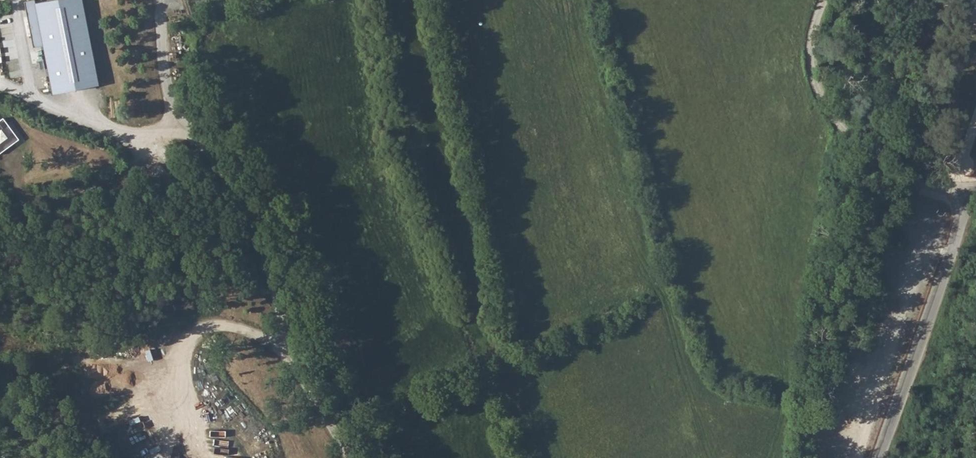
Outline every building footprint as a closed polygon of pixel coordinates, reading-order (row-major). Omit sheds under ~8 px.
[(79,0),(36,0),(23,3),(30,47),(39,44),(48,92),(95,83),(79,0)] [(19,142),(3,120),(0,122),(0,155),(19,142)]
